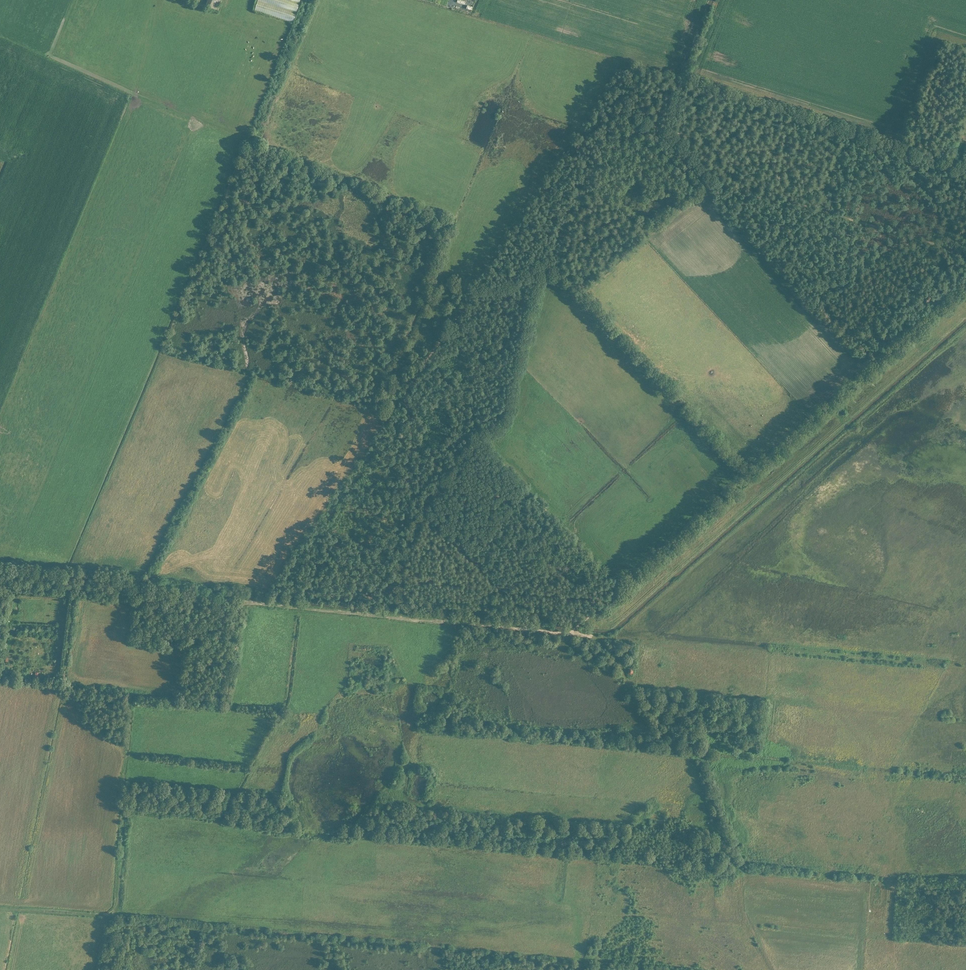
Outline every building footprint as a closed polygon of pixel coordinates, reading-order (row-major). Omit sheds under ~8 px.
[(205,5),(217,10),(221,0),(207,0),(205,5)] [(301,22),(307,0),(264,0),(261,12),(301,22)]
